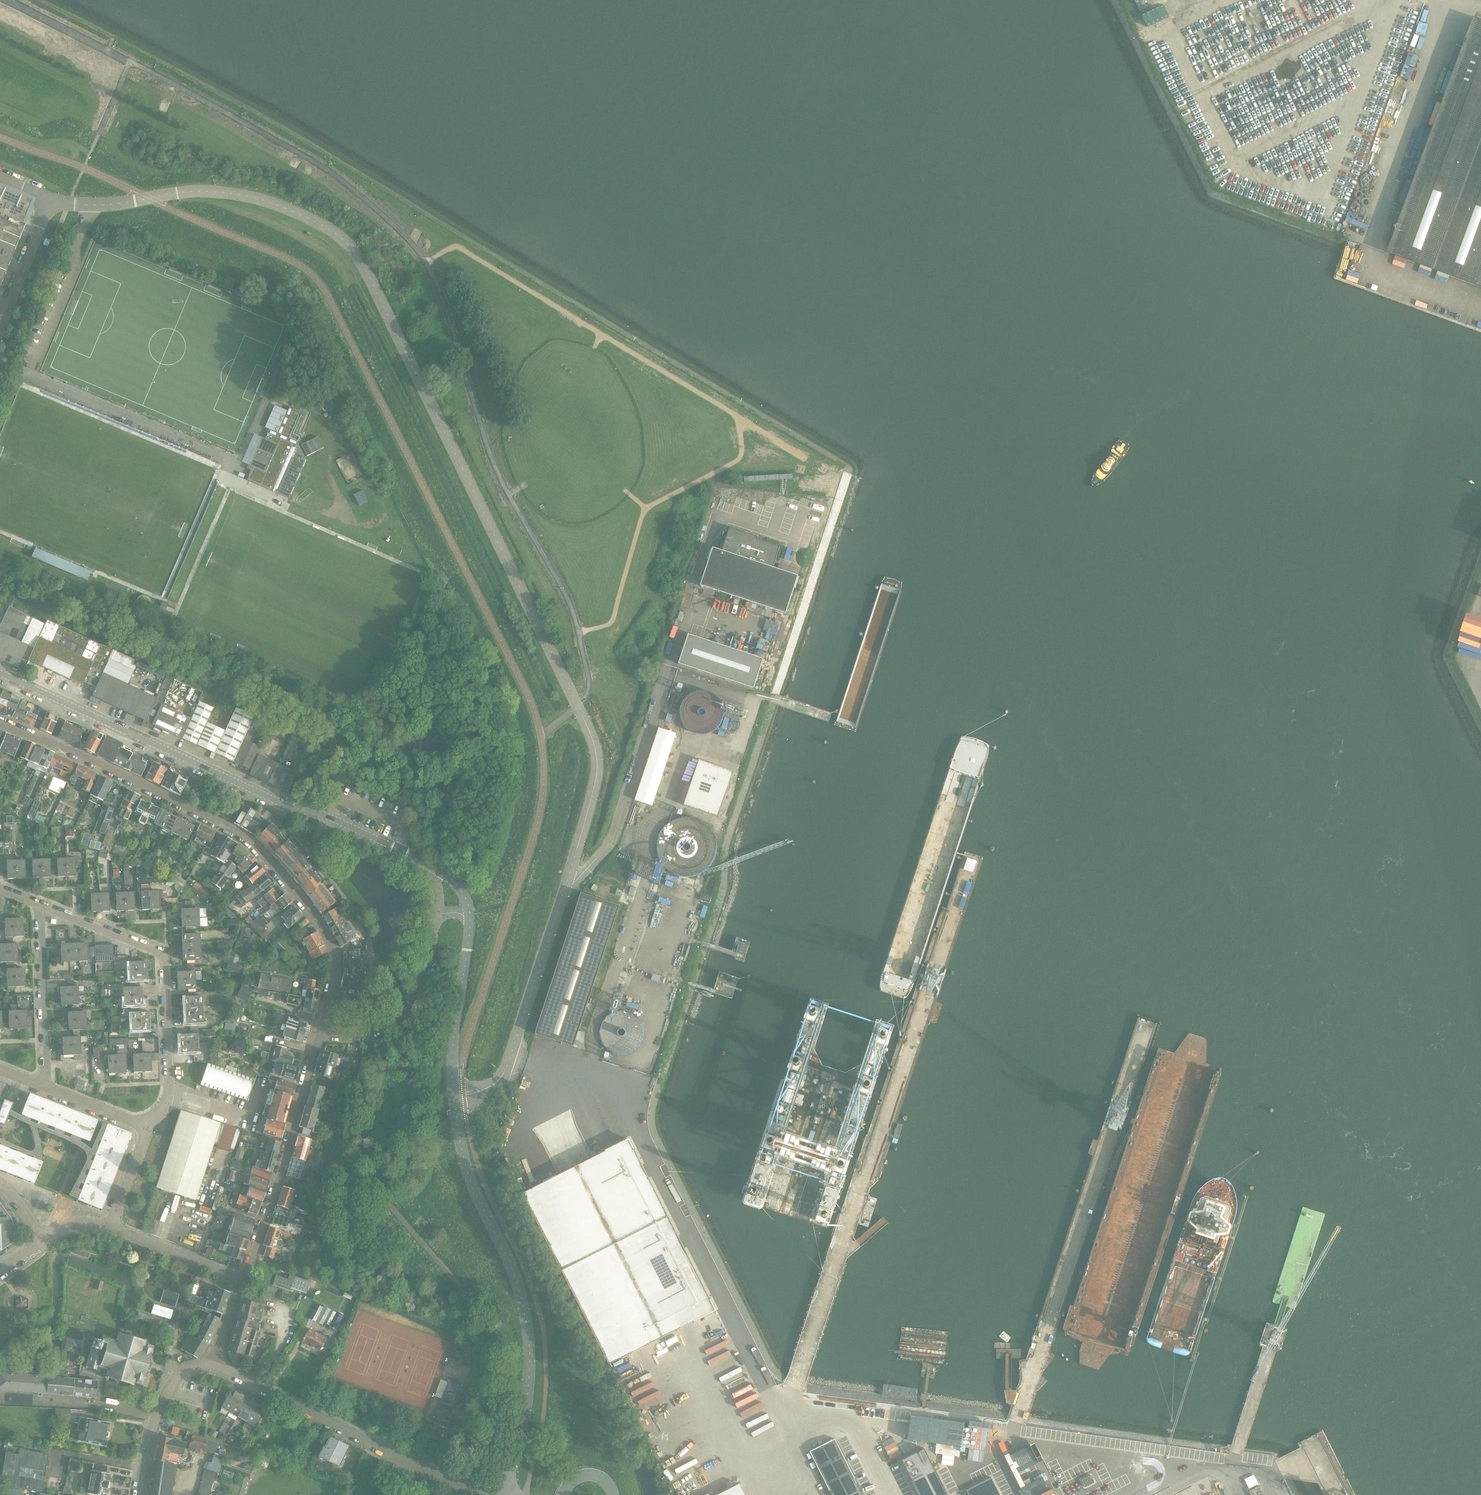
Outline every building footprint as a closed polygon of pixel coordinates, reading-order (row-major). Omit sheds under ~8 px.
[(1475,20),(1469,34),(1390,251),(1480,285),(1480,22),(1475,20)] [(14,251),(28,216),(27,216),(27,215),(27,214),(31,203),(16,197),(11,195),(0,190),(0,286),(14,251)] [(22,379),(23,376),(15,373),(14,377),(19,379),(19,380),(22,381),(23,379),(22,379)] [(248,466),(247,468),(252,470),(247,480),(273,492),(275,488),(277,490),(276,493),(289,498),(290,499),(306,460),(300,446),(297,445),(301,436),(297,435),(306,414),(289,407),(287,411),(278,433),(270,429),(266,439),(261,437),(250,463),(248,466)] [(318,437),(302,445),(307,456),(324,448),(318,437)] [(773,568),(775,562),(780,547),(762,541),(762,542),(757,540),(758,537),(730,528),(722,551),(713,548),(700,586),(786,614),(798,576),(773,568)] [(89,578),(92,568),(35,550),(32,559),(89,578)] [(780,564),(778,568),(799,575),(801,571),(780,564)] [(5,662),(15,640),(27,616),(27,615),(9,606),(0,625),(0,660),(5,662)] [(15,640),(5,662),(18,668),(23,657),(28,645),(34,648),(44,624),(27,616),(15,640)] [(103,674),(114,651),(47,620),(44,624),(34,648),(28,659),(83,685),(84,682),(96,688),(102,674),(103,674)] [(754,689),(763,660),(688,635),(679,664),(754,689)] [(161,705),(173,678),(166,675),(165,677),(156,698),(126,685),(137,661),(114,651),(103,674),(102,674),(96,688),(92,695),(144,719),(142,725),(150,729),(152,724),(161,705)] [(10,696),(1,693),(0,694),(0,714),(3,715),(10,696)] [(13,719),(21,701),(10,696),(3,715),(13,719)] [(29,713),(22,710),(26,703),(21,701),(13,719),(24,724),(29,713)] [(196,745),(207,723),(213,708),(199,702),(182,738),(196,745)] [(181,738),(189,719),(161,705),(152,724),(181,738)] [(47,710),(40,707),(36,716),(43,719),(47,710)] [(243,739),(248,729),(254,716),(235,708),(225,731),(215,753),(233,762),(243,739)] [(46,712),(39,730),(42,731),(49,734),(51,735),(59,717),(46,712)] [(33,727),(37,717),(29,713),(24,724),(33,727)] [(84,745),(89,734),(64,723),(66,720),(59,718),(54,728),(58,730),(55,736),(58,737),(77,746),(79,742),(84,745)] [(215,753),(225,731),(207,723),(196,745),(215,753)] [(659,728),(635,800),(652,806),(676,734),(659,728)] [(251,770),(258,755),(261,748),(249,743),(254,732),(248,729),(243,739),(233,762),(251,770)] [(96,755),(104,737),(91,731),(83,748),(96,755)] [(21,739),(15,737),(6,733),(0,746),(0,751),(14,757),(21,739)] [(140,761),(143,756),(106,738),(97,755),(141,777),(147,764),(140,761)] [(29,762),(36,745),(27,741),(20,757),(29,762)] [(38,766),(45,749),(36,745),(29,762),(27,766),(36,770),(36,769),(38,766)] [(45,773),(54,753),(45,749),(38,766),(36,769),(45,773)] [(57,768),(62,757),(54,753),(45,773),(49,775),(53,767),(57,768)] [(268,783),(277,763),(258,755),(251,770),(249,775),(268,783)] [(62,775),(69,760),(62,757),(57,768),(61,771),(59,774),(62,775)] [(70,774),(75,763),(69,760),(62,775),(65,777),(66,773),(70,774)] [(159,785),(166,771),(166,770),(153,763),(145,779),(159,785)] [(287,792),(296,772),(277,763),(268,783),(287,792)] [(88,792),(97,774),(78,764),(72,777),(71,776),(69,780),(71,781),(70,783),(74,785),(79,776),(86,780),(82,789),(88,792)] [(168,772),(160,786),(179,796),(188,778),(181,774),(169,768),(168,772)] [(102,801),(112,782),(100,775),(90,795),(91,795),(88,800),(92,802),(94,797),(102,801)] [(134,807),(140,795),(129,790),(123,800),(134,807)] [(31,806),(33,800),(25,797),(22,804),(30,808),(31,806)] [(131,813),(134,807),(123,800),(120,807),(131,813)] [(154,822),(161,810),(152,805),(149,803),(149,804),(140,800),(134,812),(141,815),(138,821),(139,823),(143,825),(146,824),(148,819),(154,822)] [(34,801),(31,808),(37,811),(40,803),(34,801)] [(104,834),(113,809),(103,806),(98,819),(103,821),(99,832),(104,834)] [(251,820),(255,813),(244,806),(234,823),(252,834),(257,824),(251,820)] [(122,831),(131,813),(120,807),(119,809),(121,810),(116,819),(122,822),(120,825),(118,825),(117,828),(122,831)] [(162,828),(169,813),(161,809),(161,810),(154,822),(151,827),(160,832),(162,828)] [(170,832),(178,818),(169,813),(162,828),(170,832)] [(178,836),(186,822),(178,818),(170,832),(178,836)] [(715,852),(714,825),(694,818),(667,819),(658,843),(659,862),(654,876),(655,881),(660,881),(664,869),(683,876),(707,875),(715,852)] [(187,841),(194,826),(186,822),(178,836),(187,841)] [(212,839),(216,832),(200,824),(194,835),(196,836),(194,841),(210,849),(215,840),(212,839)] [(265,846),(280,833),(271,824),(256,838),(265,846)] [(84,833),(81,845),(85,846),(88,847),(91,835),(84,833)] [(272,854),(287,841),(280,833),(265,846),(272,854)] [(231,854),(238,844),(222,835),(210,856),(224,863),(227,859),(231,854)] [(167,851),(173,839),(168,837),(162,849),(167,851)] [(99,850),(101,843),(91,840),(89,848),(99,850)] [(279,862),(294,849),(287,841),(272,854),(279,862)] [(255,860),(245,849),(238,844),(231,854),(238,858),(235,861),(243,871),(255,860)] [(104,845),(103,852),(111,854),(112,847),(104,845)] [(287,871),(302,857),(294,849),(279,862),(287,871)] [(112,857),(107,855),(100,852),(98,857),(111,861),(112,860),(112,857)] [(50,877),(50,866),(54,866),(53,855),(49,855),(49,859),(41,859),(42,877),(50,877)] [(67,876),(66,858),(57,859),(57,855),(53,855),(54,866),(57,866),(58,877),(67,876)] [(294,878),(309,865),(302,857),(287,871),(294,878)] [(76,876),(75,865),(79,865),(79,858),(66,858),(67,876),(76,876)] [(41,859),(28,860),(28,867),(32,867),(32,878),(42,877),(41,859)] [(140,868),(142,864),(143,863),(136,859),(133,864),(140,868)] [(150,872),(154,863),(147,859),(143,868),(150,872)] [(228,878),(236,866),(227,859),(224,863),(218,871),(228,878)] [(28,860),(16,861),(17,878),(25,878),(25,867),(28,867),(28,860)] [(17,878),(16,861),(3,861),(3,868),(7,868),(7,879),(17,878)] [(252,884),(266,872),(258,864),(245,876),(252,884)] [(300,886),(315,874),(309,865),(294,878),(300,886)] [(137,867),(136,867),(137,877),(141,877),(141,885),(148,884),(148,877),(149,877),(149,873),(137,867)] [(220,889),(228,878),(218,871),(211,882),(207,887),(210,889),(214,884),(220,889)] [(253,898),(273,882),(266,873),(248,888),(247,889),(253,898)] [(307,895),(322,882),(315,874),(300,886),(307,895)] [(186,881),(175,875),(172,881),(182,887),(186,881)] [(196,882),(193,887),(206,897),(210,892),(196,882)] [(314,904),(329,893),(322,884),(307,895),(314,904)] [(134,910),(134,899),(138,899),(137,888),(134,888),(134,892),(125,893),(125,911),(134,910)] [(151,910),(150,892),(141,892),(141,888),(137,888),(138,899),(141,899),(142,910),(151,910)] [(271,905),(280,897),(272,888),(256,902),(261,908),(268,902),(271,905)] [(100,912),(100,894),(99,894),(99,889),(90,890),(91,894),(87,894),(87,901),(91,901),(91,912),(100,912)] [(253,898),(247,889),(239,893),(235,896),(241,903),(238,905),(241,908),(253,898)] [(159,898),(163,898),(167,898),(166,891),(150,892),(151,910),(160,909),(159,898)] [(109,911),(109,900),(113,900),(112,893),(100,894),(100,912),(109,911)] [(125,911),(125,893),(112,893),(113,900),(116,900),(116,911),(125,911)] [(321,914),(336,902),(329,893),(314,904),(321,914)] [(619,906),(582,893),(581,893),(535,1034),(573,1046),(619,906)] [(292,902),(284,894),(280,897),(271,905),(269,907),(273,911),(276,908),(279,913),(292,902)] [(224,895),(220,900),(224,903),(229,898),(224,895)] [(230,908),(235,902),(232,899),(226,904),(230,908)] [(218,913),(224,907),(217,902),(212,908),(218,913)] [(199,918),(199,909),(192,909),(192,905),(185,905),(185,909),(181,909),(181,919),(199,918)] [(295,922),(302,916),(294,906),(281,916),(286,922),(284,924),(288,929),(295,922)] [(348,922),(341,910),(340,911),(338,906),(331,910),(338,921),(341,926),(348,922)] [(226,907),(223,911),(228,916),(231,912),(226,907)] [(338,921),(331,910),(322,915),(329,926),(338,921)] [(23,928),(22,918),(11,919),(11,915),(4,915),(5,928),(23,928)] [(301,929),(309,922),(303,916),(302,916),(295,922),(301,929)] [(200,926),(199,918),(181,919),(182,927),(183,931),(193,930),(193,927),(200,926)] [(344,931),(341,926),(338,921),(329,926),(335,937),(344,931)] [(355,933),(348,922),(341,926),(344,931),(350,942),(355,939),(353,936),(355,935),(354,933),(355,933)] [(23,936),(23,928),(5,928),(5,941),(13,940),(12,937),(23,936)] [(249,941),(250,930),(241,929),(240,940),(249,941)] [(200,943),(200,934),(193,934),(193,930),(183,931),(183,934),(182,934),(182,944),(200,943)] [(267,935),(263,930),(258,933),(263,939),(267,935)] [(323,942),(317,931),(302,940),(308,950),(323,942)] [(350,942),(344,931),(335,937),(341,947),(350,942)] [(742,939),(738,951),(747,955),(751,942),(742,939)] [(17,944),(13,944),(13,940),(5,941),(5,944),(0,944),(0,954),(17,953),(17,944)] [(328,952),(323,942),(308,950),(313,959),(328,952)] [(79,961),(78,943),(69,944),(70,962),(79,961)] [(91,957),(91,947),(87,948),(87,943),(78,943),(79,961),(88,961),(88,957),(91,957)] [(201,952),(200,943),(182,944),(183,953),(201,952)] [(70,962),(69,944),(60,944),(61,949),(57,949),(57,955),(61,955),(61,962),(70,962)] [(101,957),(100,944),(94,945),(94,947),(91,947),(91,957),(101,957)] [(362,959),(361,947),(353,947),(353,949),(343,949),(343,960),(362,959)] [(201,960),(201,952),(183,953),(183,961),(187,961),(188,968),(195,967),(194,960),(201,960)] [(17,953),(0,954),(0,962),(6,962),(7,966),(14,966),(13,962),(18,962),(17,953)] [(147,971),(147,961),(136,962),(136,958),(129,958),(129,971),(147,971)] [(362,968),(362,959),(343,960),(344,969),(362,968)] [(239,974),(241,966),(228,963),(226,970),(239,974)] [(25,978),(25,968),(14,969),(14,966),(7,966),(7,979),(25,978)] [(195,980),(195,967),(188,968),(188,972),(177,972),(177,981),(195,980)] [(358,981),(360,973),(363,972),(362,968),(344,969),(344,974),(341,986),(352,988),(354,980),(358,981)] [(148,979),(147,971),(129,971),(130,984),(137,983),(137,980),(148,979)] [(289,994),(292,980),(261,974),(258,987),(289,994)] [(25,986),(25,978),(7,979),(7,991),(15,990),(14,987),(25,986)] [(318,1000),(320,990),(315,989),(316,981),(309,979),(309,980),(305,979),(303,989),(307,990),(305,998),(318,1000)] [(196,993),(195,980),(177,981),(178,990),(189,989),(189,993),(196,993)] [(78,996),(78,983),(71,983),(71,987),(60,987),(61,997),(78,996)] [(142,997),(141,987),(137,987),(137,983),(130,984),(130,987),(124,988),(124,997),(142,997)] [(108,985),(101,986),(102,997),(110,996),(110,989),(108,990),(108,985)] [(242,986),(237,997),(248,1001),(252,991),(242,986)] [(254,986),(253,990),(258,992),(257,995),(267,997),(269,992),(254,986)] [(203,1005),(202,996),(206,996),(206,993),(196,993),(189,993),(189,997),(185,997),(185,1006),(203,1005)] [(286,1003),(300,1007),(299,1010),(302,1011),(303,1008),(305,998),(281,993),(280,1000),(286,1001),(286,1003)] [(79,1008),(78,996),(61,997),(61,1005),(72,1005),(72,1009),(79,1008)] [(142,1005),(142,997),(124,997),(124,1006),(131,1005),(131,1009),(138,1009),(138,1005),(142,1005)] [(316,1011),(318,1000),(305,998),(303,1008),(302,1011),(309,1013),(310,1010),(316,1011)] [(203,1014),(203,1005),(185,1006),(185,1015),(203,1014)] [(86,1021),(86,1011),(79,1012),(79,1008),(72,1009),(72,1012),(68,1012),(68,1021),(86,1021)] [(149,1021),(149,1012),(138,1012),(138,1009),(131,1009),(132,1022),(149,1021)] [(34,1010),(17,1011),(18,1029),(27,1028),(27,1017),(34,1017),(34,1010)] [(18,1029),(17,1011),(5,1011),(5,1018),(9,1018),(9,1029),(18,1029)] [(237,1022),(239,1014),(231,1011),(228,1020),(237,1022)] [(204,1023),(203,1014),(185,1015),(186,1024),(190,1023),(190,1027),(197,1027),(197,1023),(204,1023)] [(304,1033),(307,1024),(306,1024),(307,1021),(298,1019),(298,1020),(288,1017),(285,1027),(304,1033)] [(86,1029),(86,1021),(68,1021),(69,1030),(73,1030),(73,1034),(80,1033),(80,1030),(86,1029)] [(132,1028),(129,1028),(129,1034),(139,1034),(139,1030),(150,1030),(149,1021),(132,1022),(132,1028)] [(304,1033),(285,1027),(282,1037),(284,1037),(284,1039),(289,1041),(290,1039),(302,1042),(304,1033)] [(198,1043),(197,1030),(190,1031),(190,1034),(180,1035),(180,1044),(198,1043)] [(630,1052),(631,1033),(618,1032),(618,1043),(615,1043),(614,1051),(630,1052)] [(81,1046),(80,1033),(73,1034),(73,1037),(62,1038),(63,1046),(81,1046)] [(198,1055),(198,1043),(180,1044),(180,1053),(191,1052),(191,1056),(198,1055)] [(291,1066),(293,1057),(288,1056),(289,1053),(285,1052),(286,1049),(271,1045),(269,1053),(262,1051),(260,1058),(283,1064),(291,1066)] [(81,1060),(81,1046),(63,1046),(63,1056),(74,1055),(74,1060),(81,1060)] [(94,1057),(102,1057),(102,1046),(94,1046),(94,1057)] [(334,1067),(337,1056),(320,1051),(317,1062),(334,1067)] [(142,1072),(142,1054),(129,1055),(129,1062),(133,1061),(134,1072),(142,1072)] [(152,1072),(151,1061),(155,1061),(154,1054),(142,1054),(142,1072),(152,1072)] [(117,1073),(117,1055),(104,1056),(104,1063),(108,1063),(108,1073),(117,1073)] [(126,1073),(126,1062),(129,1062),(129,1055),(117,1055),(117,1073),(126,1073)] [(331,1078),(334,1067),(317,1062),(314,1074),(331,1078)] [(248,1101),(255,1080),(225,1070),(226,1065),(220,1064),(219,1068),(207,1064),(202,1080),(199,1079),(198,1083),(201,1084),(200,1084),(248,1101)] [(296,1080),(299,1068),(291,1066),(283,1064),(280,1076),(296,1080)] [(292,1096),(295,1084),(277,1080),(278,1077),(269,1075),(268,1080),(277,1082),(274,1092),(289,1095),(292,1096)] [(78,1080),(74,1088),(82,1092),(85,1082),(78,1080)] [(318,1123),(328,1089),(313,1085),(306,1107),(305,1107),(301,1123),(302,1123),(301,1127),(303,1128),(302,1134),(310,1136),(311,1132),(319,1134),(322,1124),(318,1123)] [(282,1123),(287,1103),(289,1095),(274,1092),(270,1091),(263,1115),(264,1116),(264,1118),(282,1123)] [(29,1095),(28,1096),(21,1115),(89,1142),(97,1122),(29,1095)] [(10,1110),(12,1103),(4,1100),(1,1108),(0,1109),(0,1124),(4,1125),(9,1112),(10,1110)] [(195,1200),(220,1123),(181,1111),(156,1188),(195,1200)] [(604,1117),(560,1135),(567,1153),(612,1134),(604,1117)] [(282,1139),(285,1125),(267,1120),(263,1133),(282,1139)] [(100,1208),(123,1150),(129,1134),(106,1125),(78,1199),(100,1208)] [(305,1159),(310,1141),(298,1137),(292,1155),(305,1159)] [(277,1153),(280,1142),(269,1139),(267,1145),(261,1143),(260,1148),(266,1149),(277,1153)] [(629,1140),(522,1194),(609,1365),(716,1311),(629,1140)] [(0,1145),(0,1169),(34,1182),(42,1162),(0,1145)] [(242,1159),(244,1150),(238,1148),(235,1158),(242,1159)] [(274,1165),(277,1153),(266,1149),(262,1162),(274,1165)] [(305,1159),(292,1155),(286,1176),(301,1180),(303,1174),(301,1173),(305,1159)] [(271,1172),(274,1165),(262,1162),(256,1160),(254,1167),(271,1172)] [(269,1182),(271,1172),(254,1167),(252,1167),(250,1177),(269,1182)] [(246,1175),(243,1184),(248,1186),(250,1186),(266,1192),(269,1182),(250,1177),(246,1175)] [(261,1203),(266,1192),(250,1186),(246,1197),(252,1200),(261,1203)] [(289,1204),(294,1190),(283,1186),(277,1205),(294,1211),(295,1206),(289,1204)] [(153,1229),(165,1193),(155,1190),(144,1224),(153,1229)] [(249,1208),(252,1200),(246,1197),(234,1193),(231,1202),(249,1208)] [(256,1216),(261,1203),(252,1200),(249,1208),(247,1213),(256,1216)] [(0,1244),(1,1251),(0,1251),(0,1252),(13,1242),(14,1241),(15,1241),(15,1240),(15,1239),(15,1224),(13,1224),(13,1222),(13,1221),(12,1220),(0,1203),(0,1244)] [(286,1229),(291,1211),(276,1206),(273,1215),(275,1216),(272,1224),(286,1229)] [(305,1216),(296,1213),(294,1218),(302,1221),(303,1221),(305,1216)] [(248,1240),(255,1220),(235,1214),(228,1234),(248,1240)] [(294,1218),(292,1224),(301,1227),(303,1221),(302,1221),(294,1218)] [(277,1239),(280,1230),(269,1226),(266,1236),(277,1239)] [(245,1251),(248,1240),(228,1234),(225,1244),(245,1251)] [(277,1260),(281,1247),(275,1245),(277,1239),(266,1236),(263,1245),(267,1246),(264,1256),(277,1260)] [(242,1260),(245,1251),(225,1244),(224,1244),(222,1250),(231,1253),(230,1257),(242,1260)] [(214,1250),(207,1248),(205,1255),(212,1257),(214,1250)] [(306,1293),(309,1282),(290,1275),(288,1280),(277,1276),(274,1285),(290,1291),(291,1288),(306,1293)] [(101,1291),(103,1282),(96,1280),(94,1290),(101,1291)] [(202,1308),(205,1301),(195,1297),(199,1288),(193,1286),(187,1301),(191,1303),(202,1308)] [(213,1301),(212,1303),(207,1301),(204,1308),(210,1310),(222,1315),(230,1292),(217,1288),(216,1293),(209,1291),(206,1297),(210,1298),(209,1300),(213,1301)] [(175,1307),(179,1294),(164,1289),(160,1302),(175,1307)] [(258,1331),(266,1296),(245,1290),(228,1350),(252,1357),(260,1332),(258,1331)] [(26,1306),(26,1300),(21,1297),(16,1301),(16,1307),(22,1309),(26,1306)] [(337,1313),(324,1306),(324,1307),(318,1304),(310,1319),(323,1325),(325,1323),(336,1329),(343,1315),(337,1312),(337,1313)] [(170,1320),(173,1311),(154,1305),(151,1314),(170,1320)] [(160,1319),(139,1312),(137,1318),(158,1325),(160,1319)] [(213,1331),(220,1319),(209,1314),(203,1326),(213,1331)] [(126,1320),(123,1329),(138,1333),(141,1324),(126,1320)] [(207,1344),(213,1331),(203,1326),(196,1338),(207,1344)] [(63,1329),(60,1354),(66,1355),(67,1346),(70,1347),(71,1338),(82,1340),(83,1331),(63,1329)] [(321,1351),(328,1338),(310,1329),(303,1341),(321,1351)] [(197,1359),(207,1344),(196,1338),(190,1334),(184,1330),(179,1338),(185,1341),(181,1349),(197,1359)] [(148,1361),(152,1346),(144,1344),(145,1342),(146,1342),(146,1341),(145,1341),(146,1340),(145,1339),(144,1340),(119,1333),(120,1332),(119,1332),(119,1333),(117,1333),(117,1334),(118,1334),(117,1339),(103,1335),(102,1340),(95,1338),(94,1336),(93,1337),(94,1339),(92,1346),(90,1347),(90,1348),(92,1347),(86,1367),(99,1371),(100,1369),(108,1371),(106,1376),(105,1376),(105,1377),(106,1377),(106,1378),(107,1377),(132,1384),(131,1386),(132,1386),(133,1385),(134,1385),(134,1384),(133,1384),(134,1381),(142,1384),(146,1369),(148,1369),(150,1362),(148,1361)] [(453,1344),(452,1346),(463,1350),(464,1348),(465,1345),(458,1342),(454,1341),(453,1344)] [(462,1352),(453,1349),(450,1357),(459,1360),(462,1352)] [(76,1379),(66,1378),(66,1371),(57,1371),(56,1373),(0,1368),(0,1390),(74,1396),(76,1379)] [(96,1398),(98,1381),(76,1379),(74,1396),(96,1398)] [(447,1429),(463,1385),(449,1380),(433,1424),(447,1429)] [(229,1412),(240,1394),(235,1391),(234,1392),(231,1390),(229,1393),(228,1392),(225,1397),(226,1398),(221,1407),(229,1412)] [(237,1417),(247,1399),(244,1398),(244,1396),(240,1394),(229,1412),(237,1417)] [(245,1421),(256,1403),(251,1400),(250,1401),(247,1399),(237,1417),(245,1421)] [(260,1417),(263,1412),(262,1411),(263,1409),(260,1406),(260,1405),(256,1403),(245,1421),(254,1426),(259,1417),(260,1417)] [(70,1420),(70,1410),(56,1410),(56,1420),(70,1420)] [(106,1447),(110,1423),(80,1417),(77,1430),(85,1432),(83,1442),(106,1447)] [(183,1455),(186,1443),(172,1439),(159,1436),(154,1459),(176,1464),(178,1454),(183,1455)] [(214,1454),(217,1444),(192,1436),(187,1451),(200,1454),(201,1450),(214,1454)] [(343,1455),(348,1444),(343,1442),(337,1439),(331,1436),(326,1447),(324,1446),(319,1456),(341,1467),(346,1456),(343,1455)] [(835,1439),(810,1452),(832,1494),(863,1494),(835,1439)] [(41,1492),(48,1454),(29,1451),(29,1450),(20,1449),(20,1448),(7,1446),(0,1484),(41,1492)] [(918,1494),(947,1494),(924,1448),(900,1460),(918,1494)] [(218,1472),(222,1460),(213,1457),(213,1458),(211,1457),(209,1462),(206,1462),(204,1468),(205,1469),(209,1470),(218,1472)] [(173,1487),(176,1464),(154,1459),(150,1484),(173,1487)] [(111,1474),(106,1473),(108,1467),(93,1464),(90,1480),(82,1479),(80,1492),(81,1494),(85,1494),(88,1493),(97,1494),(107,1494),(111,1474)] [(209,1494),(214,1480),(218,1472),(209,1470),(205,1469),(202,1477),(204,1477),(200,1493),(209,1494)] [(970,1494),(1000,1494),(992,1478),(968,1491),(970,1494)] [(1178,1494),(1215,1494),(1208,1480),(1178,1494)] [(173,1487),(150,1484),(148,1494),(171,1494),(173,1487)] [(740,1484),(718,1494),(745,1494),(740,1484)] [(1249,1492),(1251,1494),(1265,1494),(1261,1486),(1249,1492)] [(23,1491),(0,1487),(0,1494),(22,1494),(23,1491)]
